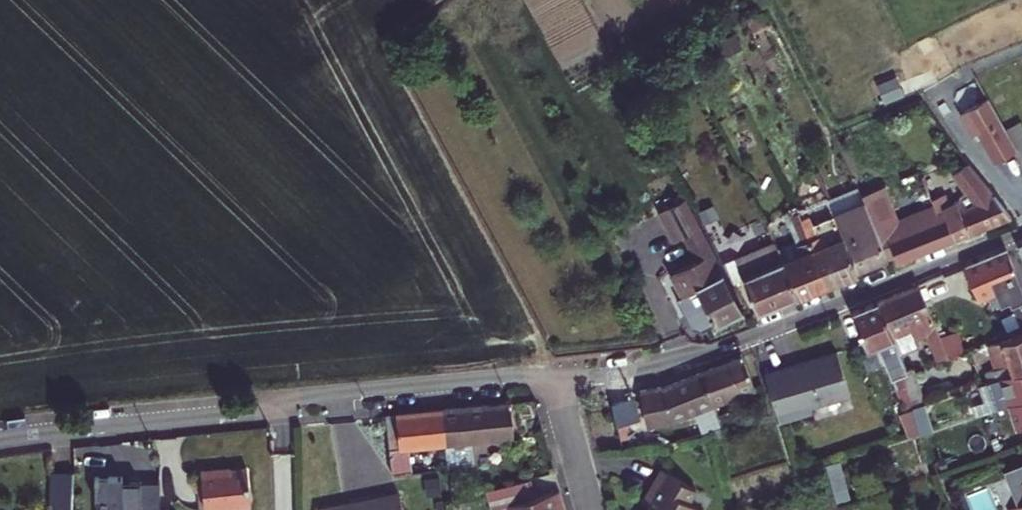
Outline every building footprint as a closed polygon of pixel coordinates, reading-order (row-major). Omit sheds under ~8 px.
[(765,10),(747,20),(752,30),(770,21),(765,10)] [(1006,130),(988,97),(961,112),(973,134),(978,131),(995,162),(1017,150),(1006,130)] [(1006,130),(1017,150),(1021,158),(1021,157),(1021,125),(1020,121),(1006,130)] [(945,216),(954,240),(1011,216),(967,164),(952,173),(964,187),(973,203),(966,206),(962,197),(949,202),(936,170),(921,177),(933,207),(938,219),(945,216)] [(828,199),(834,214),(864,202),(863,199),(857,187),(828,199)] [(684,197),(658,212),(673,240),(683,235),(696,259),(671,272),(683,295),(696,288),(715,324),(743,309),(684,197)] [(864,202),(834,214),(834,215),(857,272),(887,259),(876,230),(864,202)] [(933,207),(876,230),(887,259),(894,256),(897,263),(954,240),(945,216),(938,219),(933,207)] [(777,247),(797,296),(827,284),(800,218),(798,211),(785,216),(795,240),(777,247)] [(800,218),(827,284),(857,272),(834,215),(810,225),(807,216),(800,218)] [(735,258),(757,312),(797,296),(777,247),(775,242),(735,258)] [(978,298),(989,294),(994,307),(999,304),(1010,300),(1021,326),(1021,287),(1019,281),(1006,249),(964,265),(978,298)] [(939,276),(918,284),(922,294),(943,286),(939,276)] [(918,284),(878,301),(900,353),(919,346),(916,339),(927,335),(937,361),(948,357),(940,337),(922,294),(918,284)] [(878,301),(852,311),(867,349),(879,344),(902,404),(910,401),(905,385),(902,373),(907,371),(907,369),(900,353),(878,301)] [(940,337),(948,357),(976,348),(969,328),(940,337)] [(1021,371),(1021,334),(986,345),(995,369),(986,372),(990,382),(1021,371)] [(837,352),(764,374),(779,423),(811,413),(810,408),(850,396),(837,352)] [(742,355),(701,371),(713,403),(755,387),(742,355)] [(914,369),(913,367),(907,369),(907,371),(902,373),(905,385),(910,401),(912,408),(925,403),(914,369)] [(713,403),(701,371),(660,386),(660,385),(639,389),(646,424),(667,420),(705,406),(714,430),(723,428),(718,415),(713,403)] [(990,382),(982,385),(987,400),(973,405),(976,415),(1021,400),(1021,371),(990,382)] [(762,416),(771,413),(766,395),(757,398),(762,416)] [(638,420),(632,397),(611,402),(617,425),(638,420)] [(445,443),(447,467),(474,464),(471,440),(513,436),(510,402),(442,409),(445,443)] [(912,408),(918,434),(933,429),(925,403),(912,408)] [(742,408),(718,415),(723,428),(745,421),(742,408)] [(396,415),(386,416),(392,474),(411,472),(408,447),(445,443),(442,409),(396,414),(396,415)] [(714,430),(712,431),(716,443),(727,439),(723,428),(714,430)] [(834,495),(836,503),(848,499),(838,461),(826,464),(834,495)] [(644,509),(696,509),(698,507),(688,502),(696,489),(661,468),(645,494),(651,498),(648,504),(644,509)] [(249,487),(247,469),(220,472),(220,469),(201,471),(205,508),(246,504),(244,488),(249,487)] [(74,472),(50,471),(49,509),(72,509),(74,472)] [(159,480),(158,482),(140,483),(140,481),(139,483),(122,483),(122,477),(94,478),(95,502),(100,502),(101,509),(160,509),(159,480)] [(511,509),(557,509),(556,508),(563,506),(559,490),(535,497),(530,479),(487,490),(491,508),(509,504),(511,509)] [(399,493),(348,504),(349,509),(344,509),(402,509),(399,493)] [(645,494),(642,500),(648,504),(651,498),(645,494)] [(834,495),(805,504),(807,509),(837,509),(838,509),(836,503),(834,495)]
